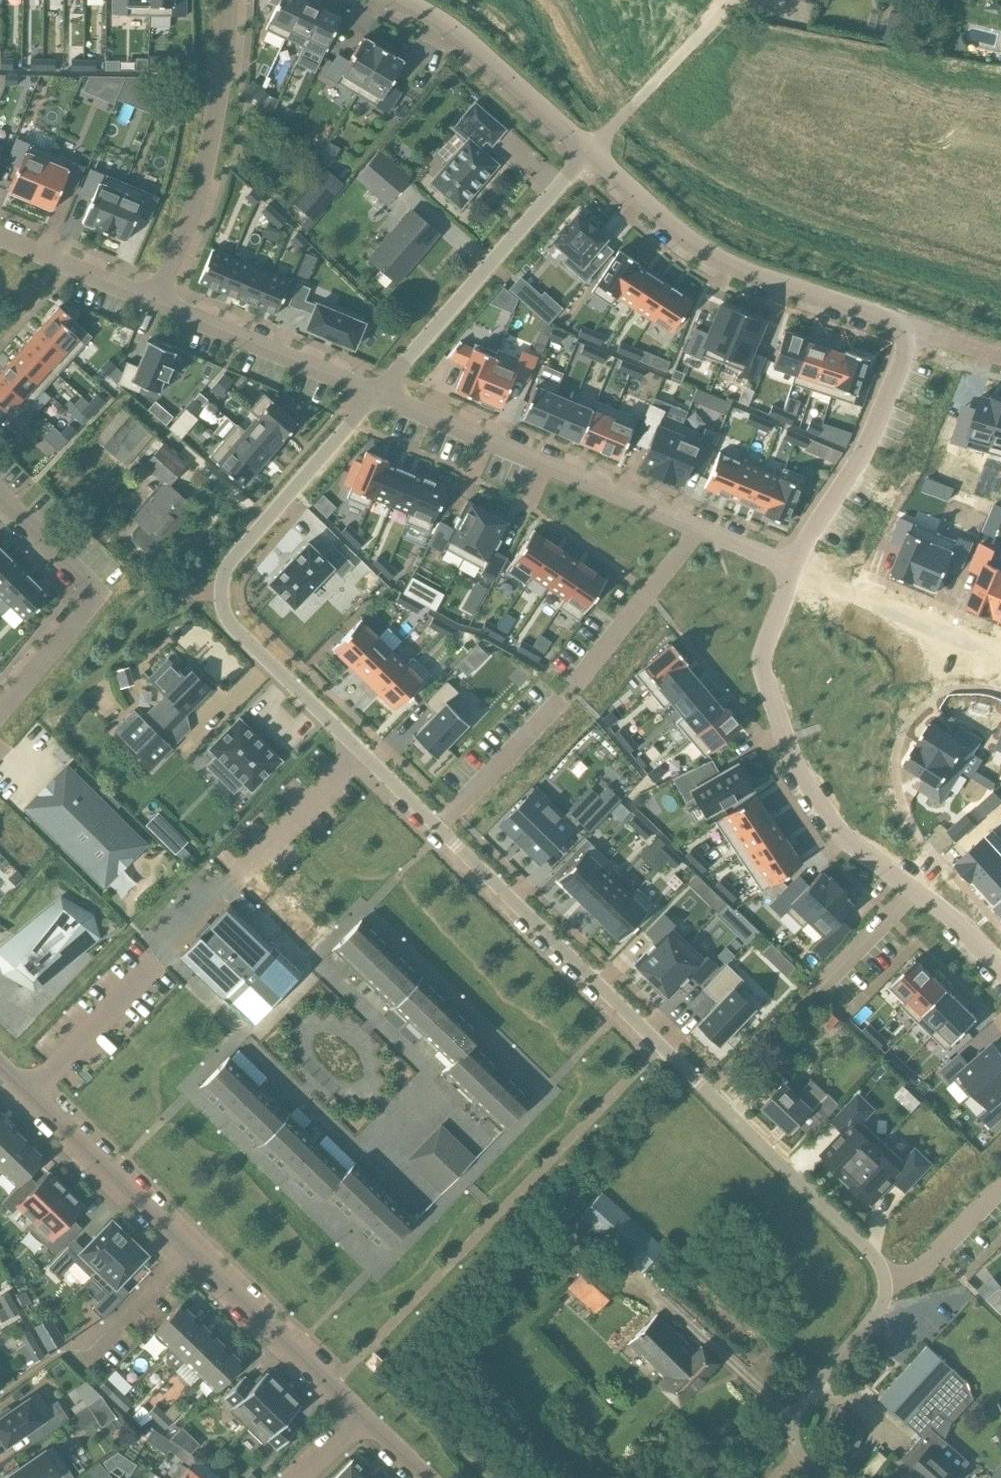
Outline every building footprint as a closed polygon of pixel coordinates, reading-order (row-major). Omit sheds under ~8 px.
[(150,0),(113,0),(113,15),(149,15),(150,0)] [(149,15),(186,16),(186,0),(150,0),(149,15)] [(303,0),(272,0),(278,3),(266,29),(285,38),(303,0)] [(308,0),(303,0),(285,38),(304,47),(323,7),(308,0)] [(304,47),(296,63),(316,72),(323,56),(342,16),(323,7),(304,47)] [(357,94),(385,48),(377,43),(376,44),(365,38),(365,37),(364,36),(350,60),(339,54),(326,76),(357,94)] [(393,53),(385,48),(357,94),(388,113),(402,91),(391,84),(405,61),(403,60),(392,54),(393,53)] [(14,59),(1,58),(1,68),(13,69),(14,59)] [(119,72),(119,58),(105,59),(106,73),(119,72)] [(43,69),(43,59),(31,59),(31,69),(43,69)] [(55,59),(43,59),(43,69),(55,69),(55,59)] [(84,70),(84,60),(72,59),(72,69),(84,70)] [(96,60),(84,60),(84,70),(96,70),(96,60)] [(85,87),(77,87),(63,129),(63,130),(81,136),(83,136),(94,102),(134,104),(139,106),(143,106),(144,101),(145,78),(135,74),(85,73),(85,87)] [(18,75),(6,74),(5,84),(17,85),(18,75)] [(253,96),(262,87),(254,80),(246,89),(253,96)] [(261,104),(270,95),(262,88),(254,97),(261,104)] [(469,139),(432,182),(461,207),(498,164),(479,148),(487,139),(492,144),(505,129),(475,103),(462,118),(476,131),(469,139)] [(292,122),(297,111),(288,107),(283,118),(292,122)] [(31,200),(51,151),(18,137),(8,161),(19,166),(9,191),(10,192),(11,192),(31,200)] [(407,175),(377,149),(355,174),(371,188),(364,196),(378,209),(407,175)] [(85,165),(51,151),(31,200),(51,209),(53,210),(63,184),(75,189),(85,165)] [(104,232),(125,182),(92,168),(82,192),(93,197),(83,222),(84,223),(84,222),(96,227),(96,229),(104,232)] [(329,170),(298,207),(314,220),(345,184),(329,170)] [(159,196),(125,182),(104,232),(113,236),(113,234),(125,239),(125,240),(126,241),(137,215),(149,220),(159,196)] [(262,197),(252,189),(246,196),(255,205),(262,197)] [(271,220),(278,212),(269,204),(262,212),(271,220)] [(437,232),(411,210),(370,257),(393,276),(412,254),(415,257),(437,232)] [(286,221),(278,212),(271,220),(279,228),(286,221)] [(577,213),(566,226),(565,225),(558,232),(559,233),(553,241),(568,254),(562,261),(586,282),(614,251),(603,242),(606,239),(598,231),(599,230),(587,219),(586,221),(577,213)] [(298,232),(291,239),(300,248),(307,240),(298,232)] [(219,290),(233,257),(215,249),(213,248),(199,282),(201,283),(201,282),(219,290)] [(619,250),(592,292),(611,305),(617,297),(616,297),(638,264),(639,263),(619,250)] [(251,265),(233,257),(219,290),(238,298),(251,265)] [(638,264),(616,297),(617,297),(633,308),(655,275),(638,264)] [(270,272),(251,265),(238,298),(257,306),(270,272)] [(288,280),(270,272),(257,306),(275,313),(275,314),(276,314),(290,280),(289,280),(288,280)] [(655,275),(633,308),(650,319),(672,286),(655,275)] [(520,278),(510,290),(531,308),(541,297),(520,278)] [(361,338),(369,328),(363,325),(364,323),(317,304),(306,300),(311,288),(298,282),(289,305),(302,310),(302,309),(313,314),(307,328),(354,347),(358,337),(361,338)] [(672,286),(650,319),(671,333),(693,300),(672,286)] [(503,287),(489,304),(513,313),(518,300),(503,287)] [(696,328),(686,352),(700,358),(701,354),(723,363),(727,354),(726,354),(742,314),(720,305),(708,333),(696,328)] [(59,306),(38,329),(71,359),(86,343),(92,336),(71,317),(59,306)] [(742,314),(726,354),(727,354),(746,362),(741,375),(755,380),(765,357),(752,352),(764,323),(742,314)] [(583,326),(579,335),(590,340),(594,330),(583,326)] [(553,328),(549,337),(560,342),(564,332),(553,328)] [(71,359),(38,329),(25,344),(58,374),(71,359)] [(594,330),(590,340),(601,344),(605,335),(594,330)] [(785,330),(773,367),(795,374),(796,374),(806,341),(807,342),(808,338),(785,330)] [(172,350),(173,347),(162,342),(161,345),(148,340),(148,341),(149,342),(138,366),(127,361),(126,363),(127,363),(119,382),(118,382),(118,383),(139,392),(142,385),(160,393),(160,391),(159,391),(164,378),(168,380),(169,379),(168,379),(172,367),(173,367),(174,366),(170,365),(175,353),(176,353),(176,352),(172,350)] [(461,341),(446,357),(448,358),(466,365),(456,390),(478,399),(498,353),(497,352),(475,343),(474,348),(461,343),(462,342),(461,341)] [(795,374),(792,383),(812,390),(826,348),(807,342),(806,341),(796,374),(795,374)] [(621,342),(617,351),(628,356),(632,347),(621,342)] [(58,374),(25,344),(11,360),(44,389),(58,374)] [(585,344),(581,354),(592,358),(596,349),(585,344)] [(632,347),(628,356),(639,361),(643,351),(632,347)] [(826,348),(812,390),(831,396),(845,354),(844,354),(826,348)] [(498,353),(478,399),(479,399),(480,398),(482,399),(484,400),(482,404),(494,409),(496,405),(497,405),(501,407),(515,375),(527,380),(537,356),(523,351),(520,358),(498,349),(497,352),(498,353)] [(596,349),(592,358),(603,363),(607,353),(596,349)] [(845,354),(831,396),(861,406),(871,374),(864,371),(869,358),(845,350),(844,354),(845,354)] [(109,359),(101,368),(108,375),(117,366),(109,359)] [(11,360),(0,372),(0,377),(30,404),(44,389),(11,360)] [(622,360),(619,369),(630,374),(634,364),(622,360)] [(634,364),(630,374),(641,378),(645,369),(634,364)] [(676,369),(672,377),(681,381),(685,373),(676,369)] [(224,374),(218,381),(227,389),(233,381),(224,374)] [(534,389),(522,418),(523,418),(542,426),(555,394),(556,394),(560,385),(539,376),(534,389)] [(0,377),(0,406),(16,420),(30,404),(0,377)] [(227,389),(218,381),(211,389),(221,397),(227,389)] [(264,393),(250,410),(257,417),(258,416),(284,438),(298,422),(297,421),(295,420),(299,415),(287,405),(283,409),(273,401),(273,400),(272,399),(272,400),(264,393)] [(98,394),(89,403),(97,410),(105,401),(98,394)] [(555,394),(542,426),(560,433),(574,401),(556,394),(555,394)] [(731,405),(733,399),(727,397),(726,400),(718,396),(712,409),(727,415),(731,405)] [(953,442),(989,454),(1000,417),(1000,401),(992,398),(991,400),(981,396),(977,409),(973,422),(961,418),(953,442)] [(953,398),(950,409),(963,413),(966,402),(953,398)] [(194,399),(186,408),(194,414),(202,405),(194,399)] [(593,409),(579,441),(598,449),(615,408),(595,400),(592,409),(593,409)] [(166,422),(172,415),(155,401),(149,408),(166,422)] [(574,401),(560,433),(579,441),(593,409),(592,409),(574,401)] [(97,410),(89,403),(81,412),(89,418),(97,410)] [(647,448),(640,464),(649,468),(648,470),(661,476),(682,425),(662,417),(664,410),(651,405),(641,429),(653,433),(647,448)] [(773,405),(769,415),(780,419),(784,410),(773,405)] [(121,461),(149,430),(123,407),(96,439),(121,461)] [(194,414),(186,408),(178,417),(186,424),(193,415),(194,414)] [(615,408),(598,449),(618,457),(618,458),(620,459),(637,417),(615,408)] [(784,410),(780,419),(791,424),(795,415),(784,410)] [(750,413),(746,422),(757,427),(761,418),(750,413)] [(245,430),(244,431),(270,454),(284,438),(258,416),(257,417),(245,430)] [(227,417),(214,432),(224,440),(257,469),(270,454),(244,431),(245,430),(238,424),(236,426),(227,417)] [(989,454),(1000,458),(1000,417),(989,454)] [(761,418),(757,427),(768,432),(772,422),(761,418)] [(811,421),(806,431),(818,435),(822,426),(811,421)] [(70,424),(62,432),(69,439),(77,431),(70,424)] [(682,425),(661,476),(674,481),(675,479),(684,483),(697,452),(709,457),(719,433),(706,427),(703,434),(682,425)] [(54,426),(44,437),(59,450),(69,439),(62,432),(54,426)] [(788,429),(784,438),(795,443),(799,434),(788,429)] [(834,442),(846,447),(851,434),(839,430),(834,442)] [(799,434),(795,443),(806,448),(810,438),(799,434)] [(224,440),(210,456),(243,486),(244,484),(257,469),(224,440)] [(186,461),(164,442),(145,463),(163,479),(132,515),(139,522),(133,529),(133,537),(144,547),(151,546),(158,538),(161,541),(193,504),(168,483),(186,461)] [(843,452),(829,447),(824,458),(836,463),(843,452)] [(933,449),(925,476),(940,481),(949,454),(933,449)] [(355,462),(346,482),(352,485),(347,498),(369,507),(373,498),(372,498),(387,461),(388,461),(388,460),(367,451),(361,464),(355,462)] [(720,451),(705,488),(728,497),(743,461),(720,451)] [(387,461),(372,498),(373,498),(391,506),(406,469),(388,461),(387,461)] [(743,461),(728,497),(747,505),(762,469),(743,461)] [(781,477),(765,514),(786,523),(806,477),(784,468),(780,476),(781,477)] [(406,469),(391,506),(409,513),(410,513),(425,477),(406,469)] [(762,469),(747,505),(765,513),(764,514),(765,514),(781,477),(780,476),(762,469)] [(409,513),(405,522),(429,532),(441,503),(448,487),(425,477),(410,513),(409,513)] [(441,522),(429,544),(442,551),(444,548),(464,558),(489,512),(468,501),(453,528),(441,522)] [(489,512),(464,558),(483,569),(481,572),(494,579),(506,557),(495,550),(509,523),(489,512)] [(902,517),(892,541),(904,545),(893,571),(892,572),(917,583),(917,581),(916,581),(936,532),(938,533),(938,532),(902,517)] [(349,525),(341,532),(350,540),(357,533),(349,525)] [(527,541),(506,571),(527,585),(532,577),(531,576),(553,544),(535,531),(536,530),(534,529),(527,541)] [(936,532),(916,581),(917,581),(938,590),(939,591),(951,561),(963,566),(968,555),(973,543),(960,537),(958,541),(938,533),(936,532)] [(357,533),(350,540),(359,549),(366,541),(357,533)] [(308,542),(270,582),(295,606),(332,567),(342,576),(353,565),(333,546),(323,556),(308,542)] [(553,544),(531,576),(532,577),(548,588),(570,555),(553,544)] [(970,605),(994,615),(995,614),(994,613),(1000,596),(1000,569),(989,564),(995,550),(981,545),(971,568),(983,573),(970,605)] [(7,550),(0,557),(0,587),(22,565),(7,550)] [(380,555),(373,562),(382,571),(389,564),(380,555)] [(570,555),(548,588),(564,599),(565,599),(587,567),(570,555)] [(389,564),(382,571),(390,579),(397,572),(389,564)] [(22,565),(0,587),(0,595),(10,605),(36,579),(22,565)] [(564,599),(559,606),(579,620),(607,579),(606,578),(605,579),(587,567),(565,599),(564,599)] [(52,594),(36,579),(10,605),(26,620),(52,594)] [(410,580),(403,593),(412,598),(414,599),(421,586),(410,580)] [(401,592),(396,601),(407,607),(412,598),(403,593),(401,592)] [(412,598),(407,607),(418,613),(422,604),(414,599),(412,598)] [(480,606),(473,602),(469,612),(475,615),(480,606)] [(434,617),(429,626),(440,631),(445,622),(434,617)] [(362,619),(333,649),(334,650),(335,650),(351,665),(378,637),(362,621),(363,620),(362,619)] [(486,621),(481,630),(492,635),(497,627),(486,621)] [(445,622),(440,631),(451,637),(455,628),(445,622)] [(497,627),(492,635),(503,641),(507,632),(497,627)] [(378,637),(351,665),(365,679),(393,651),(401,642),(386,628),(378,637)] [(522,641),(517,649),(528,655),(533,646),(522,641)] [(672,643),(635,674),(650,692),(684,663),(685,664),(688,662),(672,643)] [(533,646),(528,655),(538,661),(543,652),(533,646)] [(393,651),(365,679),(380,693),(407,665),(407,664),(393,651)] [(468,675),(476,667),(465,656),(457,665),(468,675)] [(407,665),(380,693),(396,709),(395,710),(396,711),(431,675),(413,657),(407,664),(407,665)] [(166,695),(143,719),(162,738),(185,715),(186,716),(187,714),(187,713),(209,690),(210,691),(211,690),(191,670),(185,677),(167,658),(166,659),(167,660),(150,677),(144,672),(166,695)] [(684,663),(650,692),(664,708),(671,702),(671,701),(697,679),(685,664),(684,663)] [(697,679),(671,701),(671,702),(683,716),(684,717),(710,695),(697,679)] [(414,734),(413,735),(437,758),(438,757),(437,756),(468,724),(469,725),(469,724),(448,703),(458,692),(448,681),(426,704),(436,713),(415,735),(414,734)] [(683,716),(676,722),(684,732),(690,739),(724,710),(723,710),(710,695),(684,717),(683,716)] [(724,710),(690,739),(705,757),(742,726),(726,707),(723,710),(724,710)] [(162,738),(143,719),(134,710),(115,729),(153,766),(172,748),(162,738)] [(612,711),(602,719),(609,727),(618,719),(612,711)] [(217,756),(208,766),(234,792),(243,783),(252,791),(282,760),(239,718),(209,748),(217,756)] [(932,721),(918,742),(962,771),(975,751),(983,739),(961,725),(954,736),(933,722),(932,721)] [(622,727),(614,733),(622,743),(630,737),(622,727)] [(630,737),(622,743),(630,753),(638,747),(630,737)] [(917,744),(904,764),(905,765),(906,764),(927,778),(920,789),(942,803),(949,791),(961,772),(962,771),(918,742),(917,744)] [(643,752),(635,758),(643,769),(651,762),(643,752)] [(694,768),(673,779),(681,794),(686,802),(697,796),(707,814),(751,789),(748,784),(752,782),(743,767),(739,769),(736,764),(714,777),(705,763),(694,768)] [(664,774),(658,766),(648,774),(654,782),(664,774)] [(97,798),(91,793),(92,792),(67,768),(28,808),(53,832),(54,831),(59,837),(64,843),(69,848),(72,851),(75,853),(81,858),(80,859),(105,883),(144,844),(119,819),(118,821),(114,814),(111,811),(108,809),(103,803),(97,798)] [(608,786),(599,795),(576,819),(579,823),(590,833),(622,799),(608,786)] [(536,788),(501,823),(541,863),(575,827),(536,788)] [(756,794),(715,822),(727,839),(768,812),(756,794)] [(145,824),(175,852),(187,840),(156,812),(145,824)] [(768,812),(727,839),(739,856),(779,829),(768,812)] [(967,813),(948,831),(957,841),(977,824),(967,813)] [(637,831),(644,823),(635,815),(628,822),(637,831)] [(653,832),(644,823),(637,831),(646,839),(653,832)] [(779,829),(739,856),(750,873),(791,846),(779,829)] [(957,863),(973,880),(974,879),(973,879),(1000,853),(1000,837),(994,829),(957,863)] [(563,873),(557,880),(558,881),(559,880),(575,895),(602,867),(603,867),(610,861),(592,843),(563,873)] [(666,859),(674,852),(665,844),(658,851),(666,859)] [(791,846),(750,873),(762,891),(803,864),(791,846)] [(694,864),(701,857),(693,848),(686,855),(694,864)] [(682,860),(674,852),(666,859),(675,868),(682,860)] [(973,879),(974,879),(985,891),(1000,876),(1000,853),(973,879)] [(710,865),(701,857),(694,864),(703,872),(710,865)] [(602,867),(575,895),(590,909),(617,881),(603,867),(602,867)] [(16,885),(24,877),(17,870),(9,878),(16,885)] [(789,887),(771,906),(781,916),(786,911),(802,927),(809,920),(808,919),(840,887),(830,877),(828,879),(821,872),(798,896),(789,887)] [(708,885),(697,874),(688,883),(699,894),(708,885)] [(985,891),(996,903),(1000,899),(1000,876),(985,891)] [(724,893),(731,886),(723,877),(716,885),(724,893)] [(617,881),(590,909),(604,924),(632,895),(631,894),(617,881)] [(740,894),(731,886),(724,893),(733,901),(740,894)] [(840,887),(808,919),(809,920),(824,935),(813,947),(823,957),(841,938),(832,929),(855,905),(848,898),(850,896),(840,887)] [(632,895),(604,924),(620,939),(619,940),(620,941),(647,913),(655,905),(638,888),(631,894),(632,895)] [(2,973),(18,977),(19,976),(27,978),(28,986),(27,986),(27,987),(35,991),(42,985),(40,982),(70,960),(71,961),(87,949),(101,938),(98,928),(97,928),(93,916),(94,914),(61,896),(56,900),(56,901),(15,934),(14,934),(0,945),(0,966),(2,973)] [(230,904),(180,956),(223,998),(251,1025),(301,973),(273,946),(230,904)] [(656,942),(634,964),(652,980),(688,943),(672,927),(675,924),(664,914),(646,932),(656,942)] [(332,950),(362,979),(392,949),(384,941),(380,945),(367,932),(371,928),(362,919),(332,950)] [(747,943),(759,930),(749,920),(737,933),(747,943)] [(688,943),(652,980),(669,997),(690,975),(700,984),(718,965),(707,955),(704,958),(688,943)] [(726,946),(718,955),(727,964),(735,955),(726,946)] [(391,1009),(422,976),(421,977),(413,969),(410,973),(397,960),(400,956),(392,949),(362,979),(391,1007),(390,1008),(391,1009)] [(786,976),(795,967),(786,958),(777,968),(786,976)] [(917,958),(889,987),(906,1003),(934,975),(918,960),(918,959),(917,958)] [(720,1002),(699,1024),(719,1044),(754,1007),(735,989),(743,980),(727,964),(720,972),(704,989),(716,1000),(717,999),(720,1002)] [(906,1003),(902,1006),(918,1021),(948,989),(934,975),(906,1003)] [(422,976),(391,1009),(392,1008),(421,1036),(451,1005),(443,998),(439,1001),(426,989),(429,985),(422,977),(423,976),(422,976)] [(948,989),(918,1021),(932,1035),(963,1003),(948,989)] [(963,1003),(932,1035),(948,1050),(979,1018),(978,1017),(977,1017),(963,1003)] [(451,1005),(421,1036),(450,1064),(451,1065),(472,1043),(473,1044),(481,1035),(472,1026),(469,1030),(456,1017),(459,1013),(451,1005)] [(872,1039),(879,1032),(870,1024),(863,1031),(872,1039)] [(888,1040),(879,1032),(872,1039),(881,1048),(888,1040)] [(441,1072),(472,1102),(501,1071),(493,1063),(490,1067),(477,1054),(480,1051),(473,1044),(472,1043),(451,1065),(450,1064),(441,1072)] [(942,1071),(952,1082),(955,1079),(970,1096),(974,1093),(973,1093),(1000,1068),(1000,1052),(993,1043),(970,1064),(961,1054),(942,1071)] [(898,1071),(905,1063),(896,1055),(890,1062),(898,1071)] [(230,1116),(260,1086),(229,1056),(200,1087),(209,1096),(212,1092),(225,1105),(222,1109),(230,1116)] [(914,1072),(905,1063),(898,1071),(907,1079),(914,1072)] [(973,1093),(974,1093),(988,1109),(981,1115),(991,1126),(1000,1117),(1000,1068),(973,1093)] [(501,1071),(472,1102),(502,1131),(532,1100),(523,1092),(519,1095),(506,1083),(509,1079),(501,1071)] [(780,1072),(765,1088),(774,1096),(765,1105),(792,1131),(801,1122),(813,1133),(840,1105),(813,1079),(798,1095),(786,1084),(789,1080),(780,1072)] [(289,1114),(260,1086),(230,1116),(238,1124),(242,1121),(255,1133),(251,1137),(259,1144),(258,1145),(258,1146),(290,1113),(289,1113),(289,1114)] [(848,1179),(884,1141),(862,1121),(874,1109),(859,1095),(841,1114),(834,1121),(845,1131),(823,1154),(848,1179)] [(289,1173),(319,1142),(289,1114),(290,1113),(258,1146),(259,1146),(260,1145),(267,1153),(271,1149),(284,1162),(281,1165),(289,1173)] [(14,1128),(0,1115),(0,1143),(14,1128)] [(476,1158),(441,1125),(408,1160),(442,1193),(476,1158)] [(0,1143),(0,1168),(2,1170),(29,1143),(14,1128),(0,1143)] [(905,1162),(884,1141),(848,1179),(873,1203),(896,1180),(906,1190),(931,1164),(916,1150),(905,1162)] [(347,1170),(319,1142),(289,1173),(297,1181),(301,1178),(314,1190),(310,1194),(319,1203),(328,1194),(327,1193),(348,1171),(347,1170)] [(29,1143),(2,1170),(19,1186),(29,1175),(45,1158),(29,1143)] [(356,1221),(386,1191),(355,1161),(347,1170),(348,1171),(327,1193),(328,1194),(335,1201),(338,1197),(352,1210),(348,1214),(356,1221)] [(19,1186),(2,1202),(13,1213),(20,1205),(35,1221),(36,1221),(67,1190),(49,1173),(38,1184),(29,1175),(19,1186)] [(35,1221),(29,1228),(56,1254),(82,1227),(73,1218),(84,1206),(67,1190),(36,1221),(35,1221)] [(386,1191),(356,1221),(364,1229),(368,1226),(381,1238),(377,1242),(386,1251),(416,1220),(386,1191)] [(661,1245),(603,1192),(580,1217),(638,1270),(661,1245)] [(75,1261),(91,1277),(129,1237),(112,1221),(79,1255),(69,1246),(49,1267),(60,1277),(75,1261)] [(147,1254),(129,1237),(91,1277),(108,1292),(93,1308),(103,1319),(123,1298),(113,1289),(147,1254)] [(590,1265),(568,1287),(594,1313),(616,1291),(590,1265)] [(1000,1288),(1000,1285),(994,1276),(977,1289),(987,1299),(1000,1288)] [(1000,1288),(987,1299),(1000,1312),(1000,1288)] [(14,1303),(8,1292),(0,1297),(0,1298),(5,1308),(14,1303)] [(14,1303),(5,1308),(11,1318),(20,1313),(14,1303)] [(182,1304),(155,1331),(172,1347),(198,1319),(182,1304)] [(695,1348),(657,1311),(629,1341),(641,1352),(642,1350),(665,1372),(656,1381),(679,1402),(719,1360),(700,1342),(695,1348)] [(51,1319),(37,1327),(45,1343),(60,1334),(51,1319)] [(167,1353),(167,1358),(167,1362),(171,1366),(175,1366),(180,1366),(186,1360),(186,1361),(213,1333),(198,1319),(172,1347),(167,1353)] [(28,1328),(19,1333),(25,1343),(34,1338),(28,1328)] [(186,1361),(178,1370),(192,1384),(201,1375),(227,1348),(213,1333),(186,1361)] [(34,1338),(25,1343),(36,1363),(45,1357),(34,1338)] [(930,1345),(883,1397),(908,1420),(921,1405),(933,1416),(935,1414),(952,1423),(974,1398),(968,1381),(967,1380),(967,1381),(930,1347),(930,1346),(930,1345)] [(227,1348),(201,1375),(217,1391),(244,1363),(227,1348)] [(374,1371),(384,1360),(376,1352),(366,1363),(374,1371)] [(247,1427),(288,1385),(275,1373),(272,1377),(267,1372),(254,1385),(245,1376),(224,1397),(234,1406),(230,1411),(247,1427)] [(90,1377),(74,1387),(84,1402),(72,1409),(82,1426),(95,1418),(102,1430),(117,1421),(90,1377)] [(300,1397),(288,1385),(247,1427),(264,1444),(268,1440),(278,1449),(299,1428),(289,1418),(302,1405),(297,1401),(300,1397)] [(109,1394),(118,1402),(125,1395),(116,1387),(109,1394)] [(38,1393),(11,1411),(9,1407),(0,1413),(0,1443),(1,1443),(5,1441),(7,1444),(38,1423),(45,1434),(69,1418),(57,1400),(48,1407),(38,1393)] [(133,1403),(125,1395),(118,1402),(127,1410),(133,1403)] [(157,1420),(164,1413),(156,1405),(149,1412),(157,1420)] [(173,1421),(164,1413),(157,1420),(166,1428),(173,1421)] [(902,1456),(912,1465),(911,1466),(924,1477),(954,1477),(962,1469),(971,1459),(947,1438),(932,1424),(917,1440),(902,1456)] [(174,1442),(169,1449),(178,1455),(184,1459),(181,1463),(191,1469),(193,1466),(198,1458),(189,1452),(174,1442)] [(3,1476),(4,1477),(75,1477),(54,1447),(22,1469),(19,1465),(3,1476)] [(119,1451),(104,1461),(110,1470),(118,1465),(129,1458),(119,1451)] [(335,1477),(365,1477),(369,1473),(353,1458),(335,1477)] [(171,1477),(204,1477),(191,1469),(181,1463),(171,1477)]
